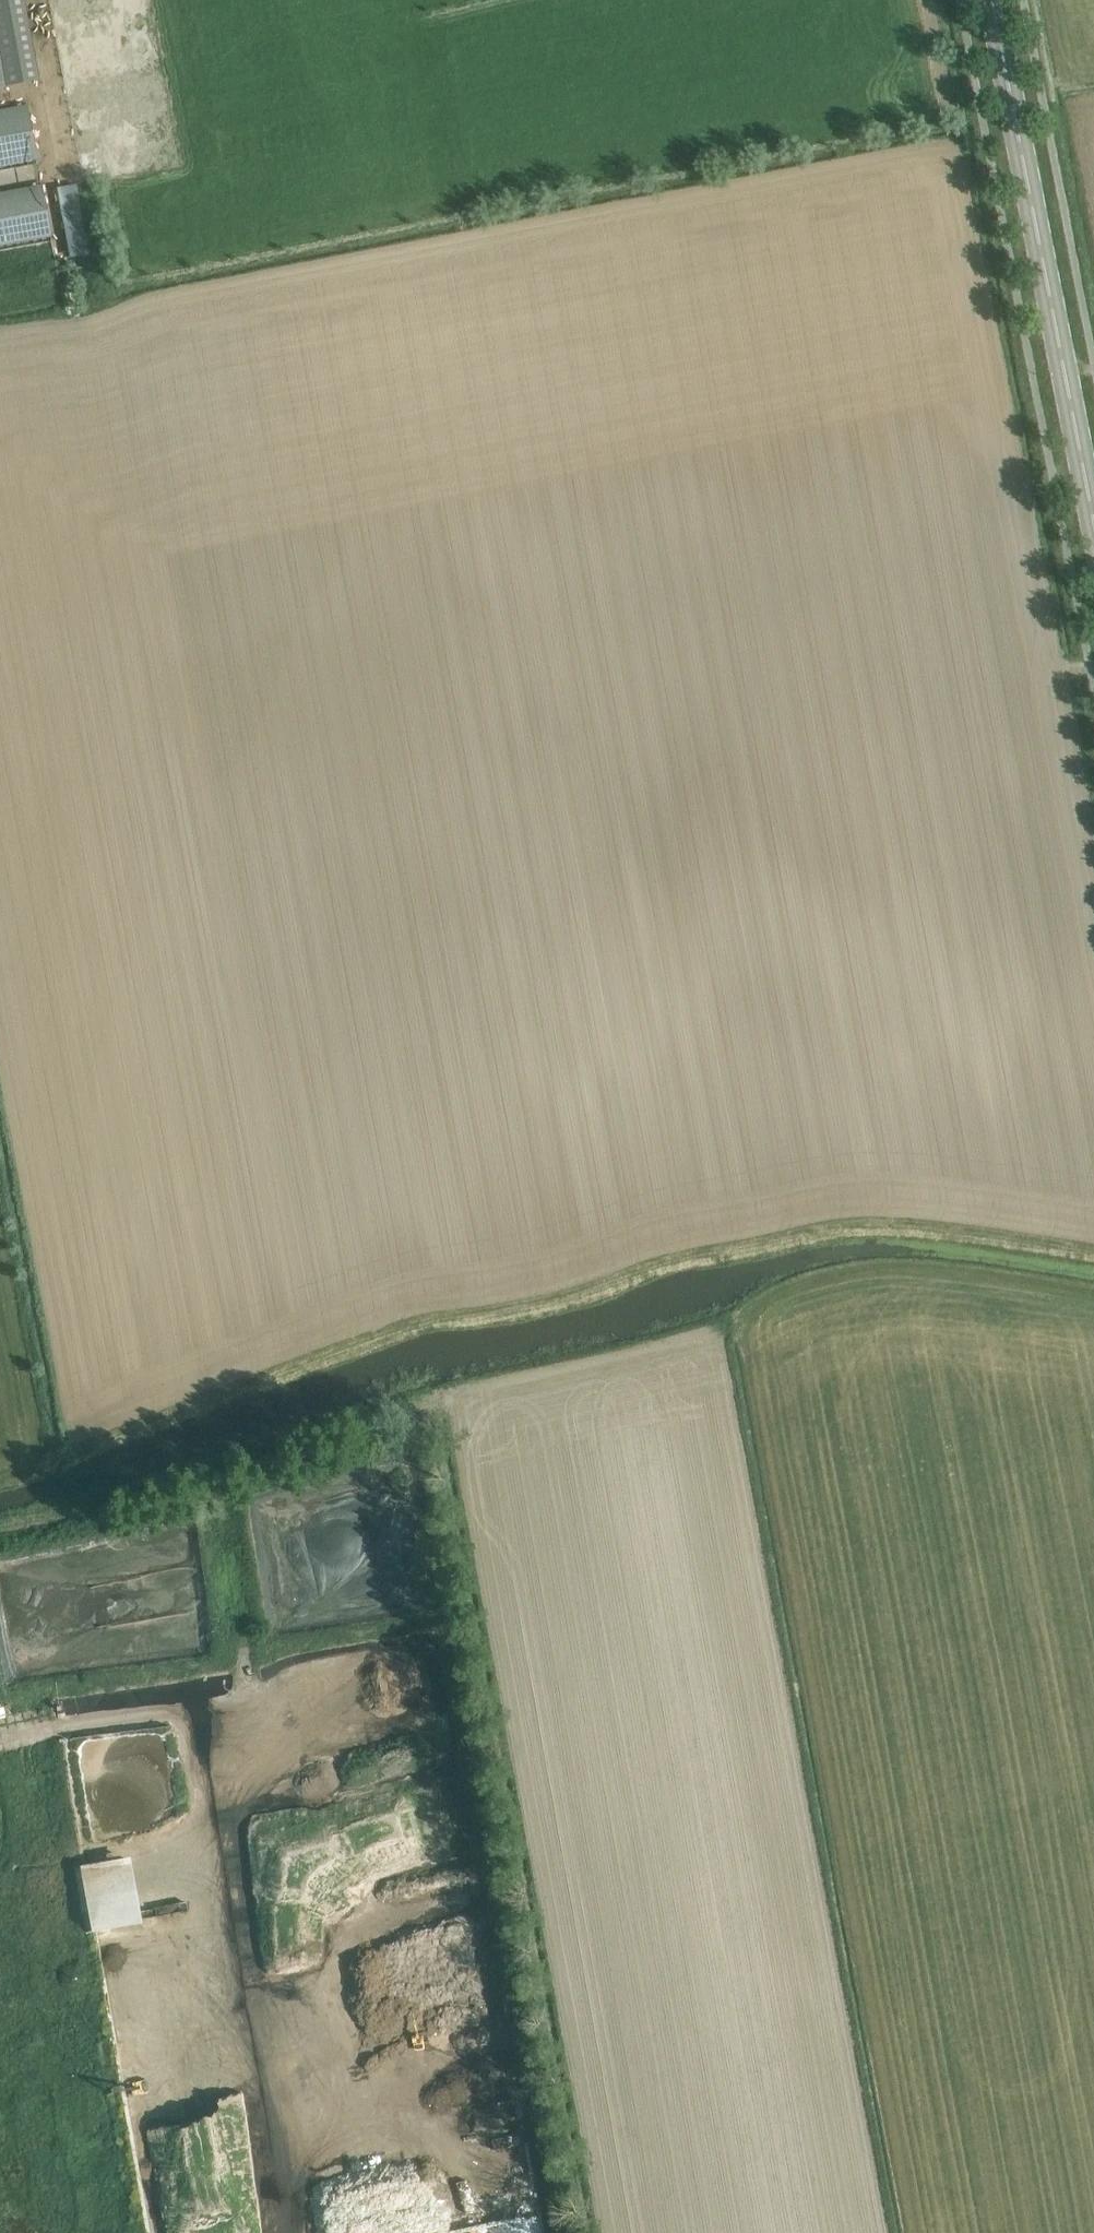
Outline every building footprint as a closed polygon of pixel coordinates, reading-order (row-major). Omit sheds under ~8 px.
[(37,81),(22,0),(0,0),(0,88),(37,81)] [(36,153),(28,112),(0,117),(0,160),(36,153)] [(79,183),(59,184),(63,255),(83,254),(79,183)] [(50,230),(43,191),(0,199),(0,240),(50,230)] [(129,1855),(76,1863),(86,1930),(139,1922),(129,1855)]
